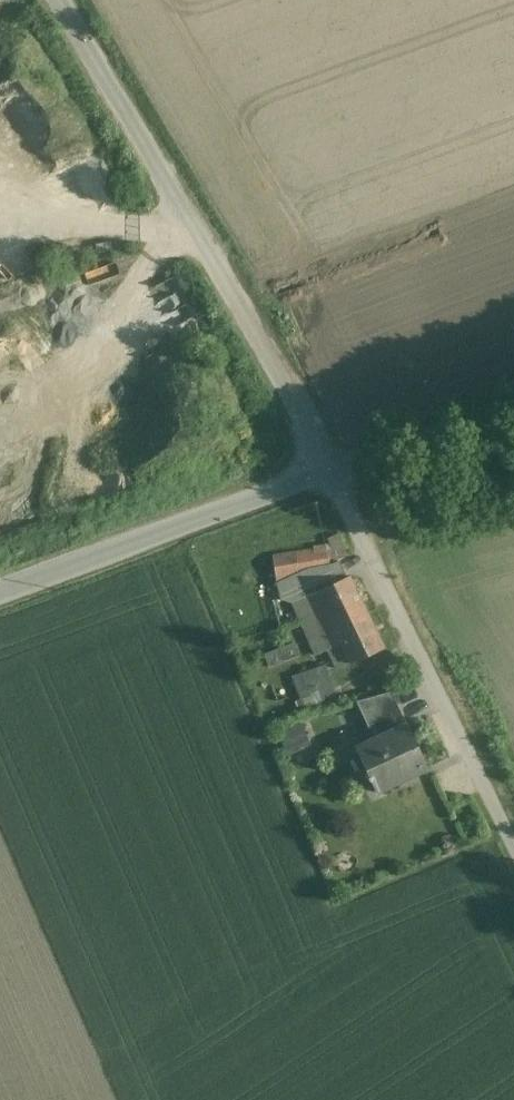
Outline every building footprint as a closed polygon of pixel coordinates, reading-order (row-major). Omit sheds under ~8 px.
[(348,555),(338,534),(328,539),(331,546),(272,556),(276,580),(282,600),(293,603),(317,656),(328,651),(337,669),(351,662),(352,664),(384,649),(350,577),(346,578),(338,560),(348,555)] [(295,645),(265,657),(269,668),(299,656),(295,645)] [(326,664),(293,677),(300,700),(296,701),(300,712),(338,700),(326,664)] [(392,692),(357,702),(369,728),(372,727),(377,739),(407,725),(392,692)] [(309,745),(298,723),(279,732),(289,754),(309,745)] [(377,739),(357,749),(377,792),(427,768),(407,725),(377,739)]
